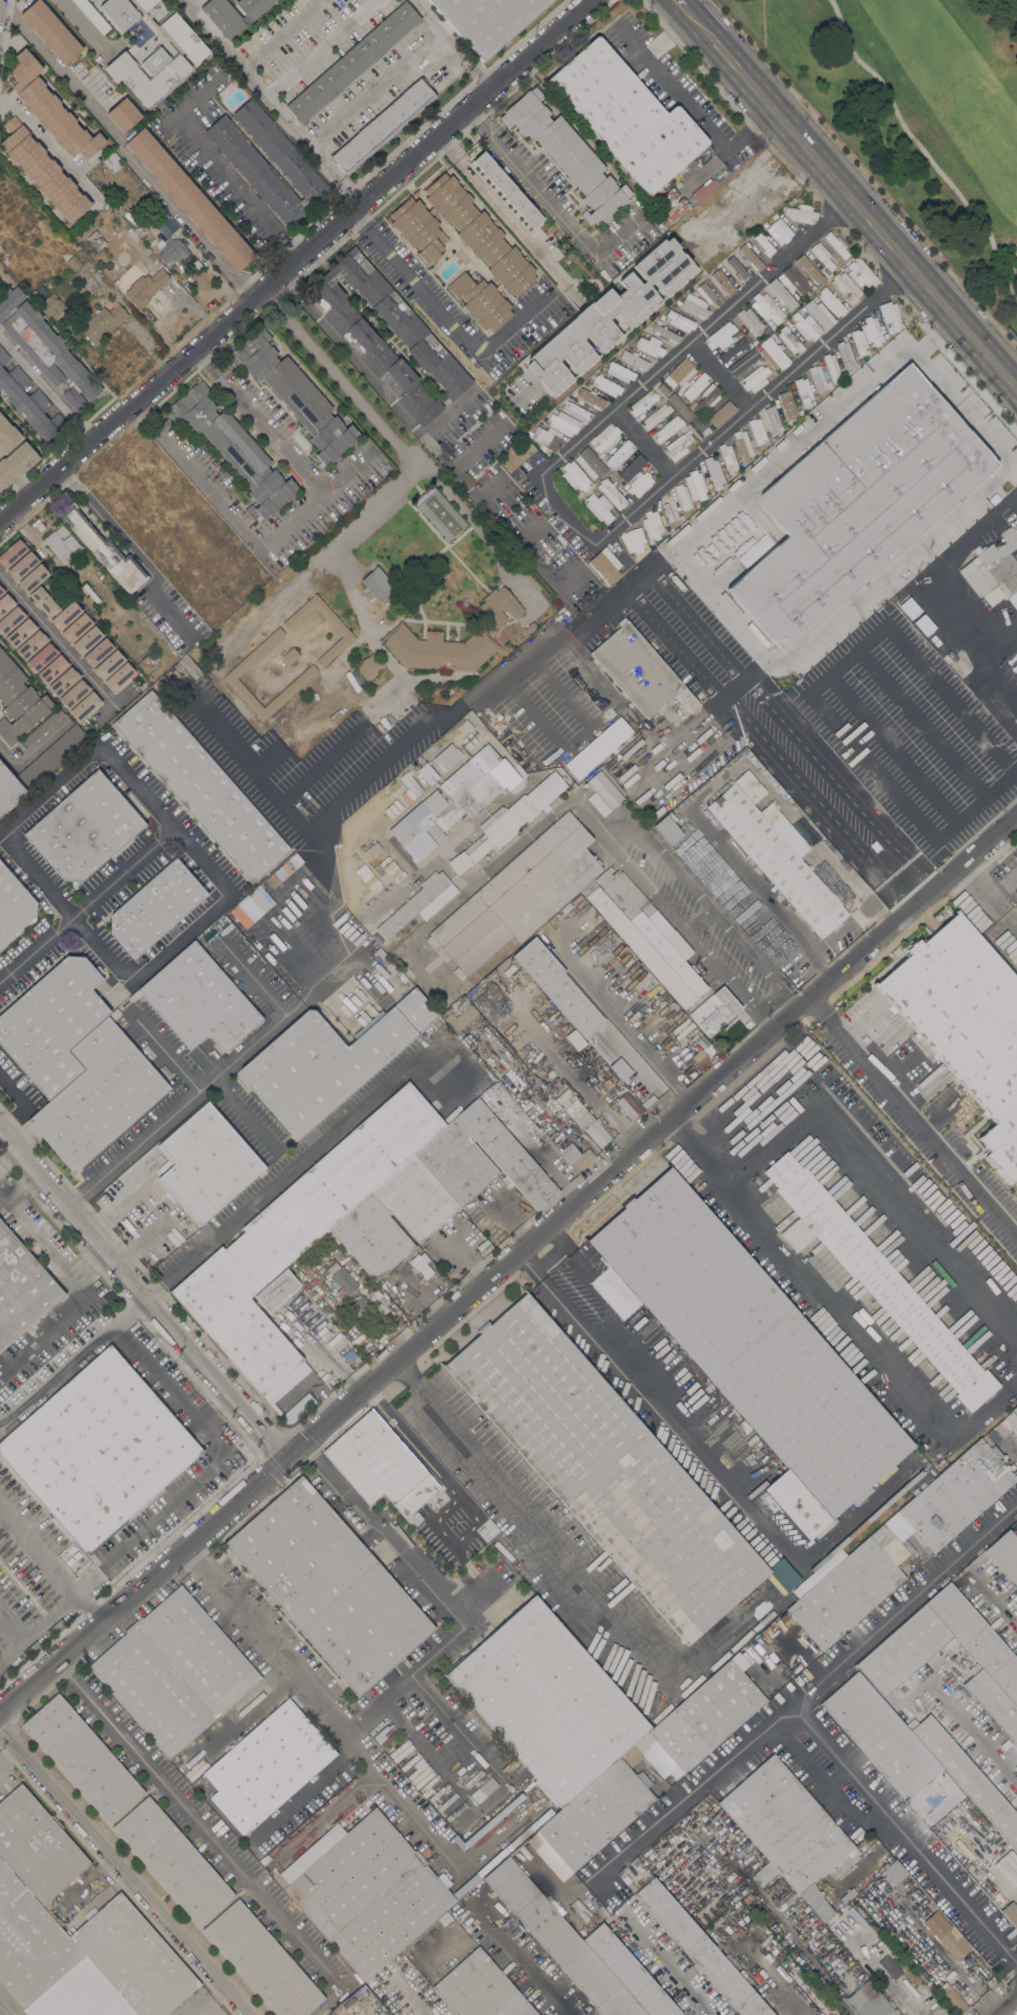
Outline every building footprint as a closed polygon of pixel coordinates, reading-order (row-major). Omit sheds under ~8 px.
[(20,14),(36,0),(39,0),(41,0),(48,7),(46,8),(58,21),(59,20),(63,25),(62,26),(75,40),(76,39),(81,46),(80,47),(82,48),(64,64),(20,14)] [(102,34),(72,0),(87,0),(110,27),(102,34)] [(99,6),(106,0),(157,0),(153,3),(159,10),(148,19),(138,8),(136,11),(141,17),(136,22),(134,20),(121,32),(99,6)] [(200,8),(209,0),(227,0),(241,17),(245,14),(235,3),(238,0),(276,0),(245,27),(244,25),(227,40),(200,8)] [(405,0),(421,18),(386,49),(387,50),(373,62),(372,62),(302,124),(296,117),(295,118),(287,109),(287,108),(285,105),(405,0)] [(482,62),(427,0),(553,0),(482,62)] [(211,53),(206,57),(205,56),(195,64),(184,51),(182,53),(158,25),(174,11),(211,53)] [(649,195),(547,79),(596,36),(600,36),(666,112),(675,105),(678,105),(708,140),(708,144),(649,195)] [(152,75),(140,63),(153,51),(152,50),(158,44),(171,58),(152,75)] [(17,59),(14,56),(24,47),(43,68),(36,74),(37,76),(38,75),(41,79),(40,79),(41,80),(42,79),(45,84),(45,85),(44,86),(51,94),(52,93),(53,93),(54,93),(58,97),(57,98),(58,99),(58,98),(61,101),(60,102),(61,103),(60,104),(67,112),(68,111),(76,120),(75,121),(82,130),(83,129),(91,137),(98,131),(104,138),(104,137),(106,139),(105,140),(106,141),(85,160),(78,151),(71,157),(63,148),(62,149),(53,139),(54,138),(48,130),(46,132),(38,122),(39,120),(32,113),(31,114),(22,104),(23,102),(16,94),(17,93),(9,84),(16,78),(11,73),(12,68),(15,66),(12,64),(17,59)] [(179,53),(193,69),(187,74),(186,72),(181,77),(182,78),(176,83),(175,82),(170,86),(171,88),(165,93),(164,91),(152,102),(154,103),(148,108),(125,83),(124,84),(120,79),(117,82),(104,68),(118,55),(123,50),(123,51),(124,50),(137,64),(135,65),(148,80),(179,53)] [(420,77),(436,96),(397,130),(401,134),(395,139),(392,136),(385,141),(347,175),(344,172),(343,173),(334,163),(335,162),(330,156),(420,77)] [(546,94),(539,101),(543,106),(544,105),(550,112),(548,115),(552,120),(558,114),(605,167),(600,172),(605,177),(608,174),(615,182),(614,182),(618,187),(623,183),(632,194),(627,198),(629,200),(622,207),(620,205),(610,214),(611,216),(604,223),(602,220),(597,225),(593,220),(589,224),(580,213),(585,209),(589,213),(593,210),(588,205),(587,206),(581,198),(584,195),(579,190),(580,189),(534,137),(531,139),(527,134),(524,136),(517,129),(518,128),(513,123),(508,127),(499,117),(504,113),(503,111),(528,89),(529,90),(536,84),(546,94)] [(125,97),(133,107),(134,106),(142,115),(123,132),(107,113),(125,97)] [(332,189),(288,228),(203,132),(224,113),(300,200),(303,197),(231,116),(233,115),(232,114),(251,97),(332,189)] [(70,222),(65,217),(62,214),(60,216),(58,214),(59,213),(52,205),(54,204),(50,200),(47,197),(48,196),(47,196),(44,199),(42,197),(44,195),(37,187),(38,186),(35,182),(34,182),(32,179),(28,181),(26,179),(28,178),(22,170),(23,169),(19,164),(19,165),(16,161),(13,164),(11,161),(13,160),(11,157),(10,157),(7,154),(8,154),(7,152),(5,153),(3,151),(4,149),(3,148),(4,147),(0,142),(11,132),(3,123),(14,114),(30,133),(29,134),(35,142),(37,141),(46,151),(44,152),(51,160),(52,158),(61,169),(60,170),(66,177),(68,176),(77,186),(75,187),(81,195),(83,194),(92,204),(70,222)] [(123,144),(143,126),(255,255),(236,272),(123,144)] [(543,218),(533,228),(472,160),(483,150),(543,218)] [(444,172),(448,177),(452,174),(458,182),(457,182),(461,187),(463,184),(465,187),(463,189),(466,193),(467,192),(473,199),(470,202),(480,212),(483,210),(489,217),(488,218),(492,222),(494,220),(496,222),(494,225),(497,228),(498,227),(504,235),(501,238),(511,248),(514,245),(520,253),(519,253),(523,257),(525,255),(527,257),(524,259),(528,263),(529,263),(535,270),(531,274),(536,280),(516,297),(512,292),(509,294),(502,286),(503,286),(494,276),(493,276),(487,269),(489,266),(480,256),(478,258),(471,251),(472,251),(463,240),(462,241),(456,233),(458,231),(450,221),(447,223),(440,216),(441,215),(432,205),(431,205),(425,198),(428,196),(423,191),(444,172)] [(681,182),(698,200),(679,217),(663,198),(681,182)] [(409,195),(414,201),(417,199),(424,206),(423,207),(443,229),(442,231),(449,239),(441,245),(444,247),(438,252),(441,255),(434,261),(431,258),(426,263),(417,253),(420,250),(416,245),(412,248),(406,240),(407,239),(398,229),(397,229),(391,222),(393,220),(389,215),(401,204),(400,203),(409,195)] [(790,205),(788,203),(794,197),(796,199),(790,205)] [(764,201),(774,212),(746,236),(736,225),(764,201)] [(790,219),(791,216),(786,216),(787,214),(785,214),(786,206),(798,209),(799,203),(812,205),(811,211),(818,212),(817,219),(813,218),(813,220),(810,219),(810,223),(790,219)] [(169,216),(155,228),(147,219),(160,207),(169,216)] [(794,233),(789,237),(790,238),(785,243),(783,241),(780,245),(766,229),(770,226),(769,226),(774,220),(775,221),(779,217),(794,233)] [(823,236),(829,231),(835,237),(837,235),(848,246),(845,248),(845,249),(849,247),(851,249),(848,252),(850,254),(844,259),(823,236)] [(757,248),(760,245),(754,237),(759,232),(763,236),(765,234),(768,238),(766,239),(777,252),(772,256),(770,255),(767,258),(757,248)] [(96,250),(92,245),(94,244),(91,241),(99,235),(105,242),(96,250)] [(161,251),(155,243),(160,238),(163,241),(169,235),(174,241),(178,238),(186,247),(185,247),(190,253),(184,258),(182,255),(168,267),(157,255),(161,251)] [(590,301),(591,303),(608,288),(615,296),(625,288),(618,281),(629,271),(640,284),(645,280),(632,265),(663,238),(665,240),(669,236),(679,247),(677,248),(682,253),(683,252),(696,268),(665,296),(652,282),(648,286),(661,300),(630,327),(616,312),(608,319),(621,334),(602,352),(587,336),(583,340),(597,356),(577,373),(563,357),(558,361),(573,378),(553,395),(537,377),(538,375),(537,374),(535,376),(525,364),(530,360),(528,357),(590,301)] [(810,248),(815,243),(815,244),(819,241),(831,254),(828,257),(836,266),(830,271),(810,248)] [(738,252),(741,249),(739,246),(744,242),(764,265),(760,269),(758,267),(754,270),(738,252)] [(359,250),(358,250),(374,269),(375,268),(411,311),(412,310),(430,331),(429,332),(447,353),(448,352),(474,381),(451,401),(443,392),(445,390),(429,371),(426,373),(417,363),(415,360),(406,350),(408,349),(355,287),(353,289),(348,284),(347,283),(347,282),(341,275),(334,282),(345,296),(344,297),(397,359),(399,356),(419,379),(417,381),(434,400),(436,398),(444,407),(422,427),(379,376),(377,377),(302,290),(311,283),(312,284),(347,254),(346,252),(354,245),(359,250)] [(157,258),(153,262),(147,257),(152,253),(157,258)] [(824,278),(817,284),(795,259),(802,253),(824,278)] [(82,264),(75,270),(67,261),(73,255),(82,264)] [(728,267),(730,265),(727,261),(732,256),(742,267),(742,266),(744,267),(743,268),(749,275),(743,280),(742,278),(739,280),(728,267)] [(879,281),(870,290),(864,283),(860,286),(847,272),(851,269),(847,264),(852,260),(854,263),(859,258),(879,281)] [(842,263),(847,268),(845,270),(843,268),(839,271),(837,268),(842,263)] [(801,296),(794,288),(789,292),(776,277),(790,264),(810,288),(811,287),(810,287),(814,284),(817,287),(810,294),(807,291),(801,296)] [(150,297),(151,298),(137,310),(134,306),(135,306),(124,293),(131,287),(130,286),(142,275),(144,277),(147,274),(150,277),(161,267),(170,277),(150,297)] [(711,275),(718,269),(736,289),(729,296),(711,275)] [(464,271),(476,284),(482,279),(486,284),(489,281),(496,288),(495,289),(504,299),(505,299),(511,306),(508,309),(513,314),(492,333),(487,327),(485,330),(478,323),(479,322),(470,312),(469,313),(462,305),(465,303),(460,298),(458,300),(446,287),(464,271)] [(863,293),(858,297),(859,298),(854,302),(854,301),(850,304),(848,302),(847,303),(843,298),(844,298),(834,286),(833,287),(830,284),(831,284),(830,282),(833,279),(832,277),(839,271),(841,273),(844,271),(863,293)] [(798,304),(790,311),(767,284),(774,277),(798,304)] [(711,288),(712,287),(713,289),(712,290),(718,297),(712,302),(711,301),(709,304),(696,288),(704,280),(711,288)] [(4,318),(0,321),(0,301),(4,297),(1,295),(9,288),(11,290),(16,285),(26,296),(3,317),(4,318)] [(818,297),(819,296),(818,294),(820,292),(819,291),(824,286),(831,293),(833,292),(834,294),(833,295),(835,298),(836,297),(840,300),(839,301),(847,310),(842,316),(840,314),(837,317),(818,297)] [(66,308),(50,321),(37,305),(53,292),(66,308)] [(785,315),(781,318),(782,320),(776,325),(769,317),(765,321),(750,305),(755,301),(752,297),(758,292),(761,295),(765,292),(785,315)] [(693,302),(694,299),(700,302),(698,305),(710,310),(706,318),(703,317),(702,319),(698,316),(699,314),(681,305),(685,298),(693,302)] [(30,305),(32,303),(43,317),(41,318),(56,335),(58,333),(64,340),(62,342),(67,347),(66,348),(77,361),(78,360),(91,376),(102,390),(89,401),(54,360),(52,361),(66,378),(55,387),(30,358),(29,359),(25,355),(27,354),(0,323),(15,311),(14,309),(25,299),(30,305)] [(819,307),(820,306),(823,309),(821,310),(833,323),(826,329),(824,326),(821,328),(804,308),(813,300),(819,307)] [(900,313),(899,314),(904,326),(899,327),(900,329),(888,333),(884,320),(882,320),(882,318),(883,318),(882,316),(881,316),(881,314),(878,305),(890,301),(891,304),(896,302),(900,313)] [(117,302),(128,315),(102,338),(103,339),(94,347),(92,344),(93,343),(79,328),(97,312),(96,311),(98,309),(99,310),(103,306),(108,312),(109,311),(108,310),(117,302)] [(737,313),(742,308),(744,310),(748,307),(764,326),(760,329),(761,330),(755,335),(737,313)] [(669,322),(671,318),(666,316),(669,309),(697,323),(693,330),(690,328),(688,332),(669,322)] [(818,336),(813,340),(810,337),(806,340),(792,323),(796,320),(791,315),(796,311),(818,336)] [(665,315),(663,320),(662,319),(659,325),(663,327),(664,325),(666,327),(666,328),(681,336),(678,343),(676,342),(675,344),(667,340),(668,338),(659,333),(658,335),(653,333),(654,331),(649,328),(650,325),(652,326),(654,322),(655,323),(658,317),(660,318),(662,313),(665,315)] [(864,318),(870,316),(871,318),(875,316),(884,340),(879,342),(880,344),(874,346),(864,318)] [(777,327),(773,330),(767,322),(769,320),(772,323),(773,323),(777,327)] [(725,323),(728,327),(732,323),(739,332),(735,335),(733,332),(729,335),(733,340),(721,349),(717,344),(711,349),(710,348),(709,349),(706,345),(707,344),(706,342),(709,340),(707,337),(725,323)] [(777,334),(781,331),(779,329),(785,324),(787,327),(788,326),(790,329),(789,329),(794,335),(795,335),(797,337),(796,337),(799,341),(800,340),(804,344),(803,345),(805,347),(804,348),(805,349),(801,352),(800,351),(799,352),(797,350),(793,353),(777,334)] [(333,408),(328,412),(332,417),(335,414),(342,422),(341,423),(345,428),(351,423),(360,434),(355,438),(357,440),(349,447),(348,446),(338,454),(339,455),(331,462),(330,461),(325,465),(319,458),(315,462),(308,454),(313,449),(316,454),(320,450),(309,438),(312,436),(307,430),(308,430),(261,377),(258,379),(254,374),(251,376),(245,369),(241,363),(236,367),(227,357),(232,353),(231,351),(261,325),(271,337),(266,341),(270,346),(271,345),(278,352),(274,355),(279,361),(286,354),(333,408)] [(779,338),(776,341),(766,329),(769,326),(773,331),(779,338)] [(850,331),(857,329),(858,331),(862,329),(868,346),(864,348),(866,353),(859,355),(850,331)] [(661,340),(659,345),(665,349),(664,351),(665,351),(663,354),(662,354),(662,356),(660,354),(659,355),(657,354),(658,353),(657,353),(655,356),(636,347),(638,343),(636,342),(639,335),(641,336),(643,331),(647,333),(644,338),(649,340),(651,335),(661,340)] [(748,343),(739,350),(740,351),(736,354),(735,353),(732,355),(733,356),(730,359),(729,358),(722,363),(721,361),(720,362),(717,358),(718,358),(717,356),(718,355),(717,354),(723,349),(724,351),(743,336),(748,343)] [(777,345),(778,344),(781,348),(780,349),(790,361),(789,362),(790,363),(783,369),(782,368),(781,369),(779,366),(775,369),(759,351),(760,349),(756,344),(759,342),(760,344),(769,336),(777,345)] [(855,362),(851,364),(852,367),(846,370),(841,357),(841,358),(840,356),(841,355),(840,353),(839,353),(838,350),(839,350),(839,349),(837,349),(837,347),(838,346),(836,342),(842,340),(843,342),(847,341),(855,362)] [(3,393),(0,390),(0,345),(10,357),(1,366),(7,372),(16,364),(31,380),(22,389),(49,419),(57,412),(65,421),(46,439),(45,438),(43,440),(28,423),(30,421),(21,411),(19,413),(8,400),(8,399),(4,395),(6,393),(4,392),(3,393)] [(650,362),(646,370),(620,357),(624,349),(650,362)] [(748,352),(751,356),(757,351),(760,356),(753,362),(755,365),(751,367),(749,364),(734,376),(733,374),(732,375),(730,373),(731,372),(730,371),(734,368),(731,365),(734,363),(734,362),(740,358),(748,352)] [(827,366),(826,366),(822,357),(823,357),(822,355),(828,353),(829,355),(834,353),(842,377),(840,377),(840,379),(838,380),(838,381),(832,383),(827,366)] [(685,356),(694,365),(693,367),(696,370),(680,386),(677,383),(672,388),(663,379),(685,356)] [(606,371),(609,365),(608,364),(610,361),(611,362),(611,360),(626,368),(626,367),(629,368),(628,369),(636,373),(633,380),(629,378),(627,382),(606,371)] [(761,364),(763,367),(766,365),(769,362),(773,367),(769,370),(770,371),(764,376),(768,381),(753,392),(749,388),(746,390),(741,384),(745,382),(742,378),(761,364)] [(863,464),(855,471),(867,483),(871,480),(875,484),(870,488),(875,493),(884,486),(863,463),(873,454),(871,451),(869,453),(866,449),(868,447),(841,417),(889,374),(890,375),(904,363),(943,406),(947,402),(949,406),(950,405),(960,415),(958,416),(961,419),(957,423),(996,466),(933,522),(927,515),(859,575),(862,579),(859,582),(855,578),(789,637),(761,606),(769,598),(764,593),(759,598),(742,579),(748,574),(711,532),(734,512),(731,508),(737,504),(739,507),(747,500),(744,497),(753,489),(757,492),(823,433),(833,444),(840,438),(855,454),(863,464)] [(828,387),(818,391),(817,389),(816,389),(815,387),(816,387),(814,381),(813,381),(812,379),(813,379),(811,373),(810,373),(808,369),(810,369),(809,367),(815,365),(815,366),(820,364),(828,387)] [(703,371),(709,376),(706,379),(709,383),(691,401),(682,393),(703,371)] [(598,374),(623,387),(619,394),(616,393),(614,396),(590,383),(595,375),(597,376),(598,374)] [(794,380),(801,377),(802,379),(806,377),(814,398),(809,400),(811,405),(804,407),(794,380)] [(271,461),(266,466),(271,471),(274,468),(281,476),(279,477),(284,482),(289,477),(298,488),(293,492),(295,494),(288,501),(287,500),(277,508),(278,510),(270,516),(269,514),(263,519),(258,512),(254,516),(246,508),(251,504),(255,508),(259,504),(254,499),(254,500),(247,492),(250,490),(246,485),(246,484),(200,431),(197,433),(193,428),(190,431),(183,423),(184,422),(179,417),(175,421),(165,410),(194,383),(195,385),(201,380),(201,381),(202,380),(211,390),(205,395),(209,400),(210,399),(216,406),(213,409),(218,415),(225,409),(271,461)] [(657,387),(662,382),(670,391),(665,396),(657,387)] [(712,382),(715,385),(721,390),(717,393),(720,396),(709,408),(706,405),(700,412),(694,407),(693,408),(689,405),(694,400),(697,404),(705,396),(701,393),(712,382)] [(62,394),(72,385),(87,402),(77,411),(62,394)] [(606,400),(602,408),(577,395),(582,387),(606,400)] [(52,405),(43,412),(29,395),(37,388),(52,405)] [(652,389),(655,393),(656,392),(659,396),(658,397),(658,398),(648,406),(649,407),(647,409),(646,407),(644,409),(645,410),(642,412),(641,411),(635,416),(634,415),(633,415),(630,412),(631,412),(630,410),(632,409),(630,406),(652,389)] [(798,415),(786,420),(777,393),(789,389),(798,415)] [(689,409),(690,408),(692,410),(691,411),(695,415),(687,421),(666,398),(674,391),(689,409)] [(659,404),(656,401),(660,398),(663,401),(662,401),(666,406),(669,404),(673,409),(672,410),(674,413),(672,415),(670,411),(646,430),(642,426),(645,423),(641,418),(659,404)] [(717,409),(716,408),(720,404),(721,405),(728,398),(733,403),(730,405),(734,408),(720,422),(719,421),(716,424),(713,422),(712,424),(707,419),(717,409)] [(593,414),(590,420),(586,417),(583,421),(561,410),(566,400),(569,401),(593,414)] [(783,429),(778,431),(778,432),(774,434),(774,433),(772,433),(772,432),(771,433),(770,429),(771,429),(770,425),(769,426),(768,424),(769,424),(767,420),(766,418),(766,417),(766,415),(765,415),(763,411),(764,411),(763,408),(771,406),(772,409),(776,407),(783,429)] [(581,422),(575,433),(572,431),(569,436),(548,424),(551,420),(549,419),(552,413),(556,416),(559,410),(581,422)] [(3,450),(0,446),(0,412),(11,425),(12,424),(21,435),(3,450)] [(676,415),(677,416),(678,415),(680,418),(681,418),(685,423),(658,443),(654,438),(658,436),(655,432),(663,426),(662,425),(676,415)] [(748,420),(755,418),(755,419),(760,417),(767,438),(763,439),(764,442),(757,445),(748,420)] [(606,452),(603,449),(600,452),(597,450),(596,451),(593,448),(599,442),(598,441),(594,445),(589,441),(594,436),(594,437),(610,422),(614,426),(615,425),(620,431),(621,432),(619,434),(621,436),(606,452)] [(562,432),(560,436),(547,429),(549,425),(562,432)] [(561,438),(557,445),(557,444),(553,451),(547,448),(548,446),(531,437),(533,432),(534,432),(537,427),(539,428),(540,427),(561,438)] [(682,433),(685,437),(686,436),(684,433),(689,428),(692,432),(690,433),(694,439),(685,446),(688,450),(673,462),(670,457),(669,458),(665,452),(667,450),(665,446),(682,433)] [(755,457),(751,459),(750,455),(749,456),(750,459),(744,461),(733,432),(739,430),(740,432),(745,430),(755,457)] [(4,488),(0,492),(0,458),(2,456),(4,458),(24,439),(40,457),(19,476),(19,475),(8,484),(8,485),(4,488)] [(630,446),(634,449),(614,469),(605,461),(609,457),(609,456),(610,454),(611,455),(613,453),(612,452),(614,450),(614,451),(617,449),(616,448),(617,447),(618,448),(622,444),(621,442),(623,440),(625,441),(627,439),(628,440),(629,439),(632,442),(631,443),(632,444),(630,446)] [(718,445),(724,443),(725,445),(730,444),(739,469),(734,470),(735,472),(729,474),(718,445)] [(606,467),(602,470),(605,473),(599,478),(597,475),(596,476),(597,477),(593,481),(574,458),(578,454),(577,453),(583,448),(584,449),(588,446),(606,467)] [(639,453),(644,457),(640,461),(644,465),(626,482),(618,474),(639,453)] [(720,468),(724,467),(725,472),(721,473),(725,483),(714,488),(703,458),(715,454),(717,461),(720,468)] [(589,486),(583,491),(577,484),(573,488),(561,474),(565,471),(562,466),(568,461),(569,463),(573,459),(584,473),(584,474),(590,481),(587,484),(589,486)] [(746,466),(741,469),(737,463),(742,460),(746,466)] [(707,490),(704,491),(706,498),(699,500),(698,497),(697,498),(696,495),(697,495),(694,487),(693,488),(692,485),(693,484),(691,477),(690,478),(688,474),(689,473),(689,472),(696,469),(697,473),(701,471),(707,490)] [(640,472),(642,474),(645,471),(646,472),(647,471),(651,474),(649,476),(654,480),(651,484),(647,489),(646,488),(640,494),(641,495),(638,498),(631,491),(628,493),(626,491),(630,486),(629,484),(640,472)] [(623,496),(624,495),(625,497),(624,498),(628,502),(623,507),(622,507),(619,510),(597,486),(601,482),(600,481),(601,479),(602,480),(606,477),(623,496)] [(619,483),(622,481),(625,484),(626,482),(629,485),(625,489),(619,483)] [(681,483),(682,486),(686,485),(691,497),(694,495),(696,500),(692,502),(694,506),(688,508),(688,509),(685,510),(683,510),(683,509),(682,510),(680,506),(681,505),(680,503),(679,501),(680,501),(678,497),(677,497),(677,495),(676,492),(675,492),(674,488),(675,488),(674,486),(681,483)] [(467,523),(448,540),(414,502),(432,485),(467,523)] [(592,490),(596,487),(601,493),(597,496),(592,490)] [(580,490),(584,493),(579,498),(576,494),(580,490)] [(586,498),(592,492),(597,498),(602,494),(612,506),(607,510),(614,517),(612,518),(613,519),(610,521),(609,521),(607,522),(603,518),(600,521),(584,503),(588,500),(586,498)] [(680,520),(676,522),(676,523),(674,523),(675,525),(671,527),(670,525),(669,525),(669,523),(668,524),(667,522),(668,521),(665,513),(664,514),(663,511),(664,511),(661,503),(660,504),(660,501),(659,498),(666,495),(667,496),(670,495),(680,520)] [(105,541),(108,539),(124,557),(128,554),(149,577),(129,594),(128,593),(70,527),(71,526),(60,514),(65,509),(64,508),(72,500),(78,507),(76,508),(105,541)] [(641,520),(646,518),(644,512),(650,510),(651,512),(656,510),(664,530),(663,530),(665,536),(655,540),(654,537),(649,539),(641,520)] [(42,539),(54,530),(61,524),(66,530),(58,537),(61,541),(70,533),(80,546),(81,545),(83,548),(69,560),(66,556),(65,558),(67,560),(63,564),(61,562),(42,539)] [(1011,525),(1016,534),(1016,547),(1010,552),(1016,562),(1016,610),(1015,607),(1011,610),(1005,602),(1009,599),(995,584),(980,597),(958,570),(976,555),(972,549),(978,545),(980,548),(985,544),(987,546),(991,543),(996,548),(1005,542),(999,534),(1001,533),(1000,532),(1008,527),(1011,525)] [(626,532),(626,531),(635,527),(635,528),(640,526),(647,545),(642,547),(643,550),(642,550),(643,551),(640,552),(640,551),(639,551),(639,552),(637,553),(636,552),(635,553),(634,550),(628,553),(619,535),(626,532)] [(909,550),(901,541),(911,532),(919,541),(909,550)] [(17,537),(0,552),(0,565),(25,594),(48,574),(17,537)] [(717,549),(722,545),(730,554),(725,558),(717,549)] [(623,571),(603,547),(587,560),(608,585),(623,571)] [(923,573),(921,571),(941,554),(942,556),(945,560),(926,577),(923,573)] [(360,580),(377,565),(396,588),(394,589),(401,597),(387,609),(380,601),(378,602),(360,580)] [(432,584),(428,578),(436,572),(440,577),(432,584)] [(59,609),(38,585),(27,595),(48,619),(59,609)] [(525,610),(515,619),(504,607),(501,610),(507,618),(495,628),(486,618),(488,616),(478,606),(484,601),(482,599),(495,588),(497,590),(502,585),(525,610)] [(24,661),(47,640),(4,593),(0,596),(0,634),(24,661)] [(128,596),(132,593),(137,599),(134,603),(128,596)] [(316,593),(355,637),(322,667),(316,660),(342,636),(315,606),(289,630),(283,623),(316,593)] [(841,606),(838,603),(847,595),(850,598),(841,606)] [(80,656),(103,635),(71,600),(48,621),(80,656)] [(1004,613),(996,619),(989,610),(998,604),(1004,613)] [(614,680),(611,683),(598,669),(602,666),(590,652),(620,626),(617,622),(624,616),(701,705),(691,713),(684,704),(680,708),(676,704),(680,700),(675,694),(647,718),(614,680)] [(380,639),(401,621),(417,639),(425,640),(426,630),(442,631),(442,641),(463,642),(481,626),(500,646),(473,670),(403,666),(380,639)] [(532,621),(538,627),(527,636),(522,630),(532,621)] [(986,627),(978,633),(974,627),(981,621),(986,627)] [(263,721),(223,677),(279,626),(285,633),(237,677),(263,707),(312,663),(319,671),(263,721)] [(843,644),(841,642),(855,630),(856,631),(862,637),(848,649),(843,644)] [(945,633),(953,644),(939,656),(931,645),(945,633)] [(112,692),(135,671),(103,636),(80,657),(112,692)] [(55,697),(79,677),(47,641),(24,662),(55,697)] [(832,652),(840,645),(850,656),(843,664),(832,652)] [(292,646),(300,655),(290,664),(282,655),(292,646)] [(9,746),(0,735),(0,719),(3,716),(10,724),(14,720),(10,715),(9,716),(2,708),(6,705),(0,698),(0,647),(27,678),(22,682),(26,687),(29,684),(36,692),(35,693),(40,698),(44,693),(53,704),(48,708),(50,710),(43,717),(42,716),(32,725),(33,726),(25,733),(23,730),(18,735),(20,737),(9,746)] [(151,651),(157,659),(146,667),(140,660),(151,651)] [(383,665),(373,673),(374,674),(367,681),(366,680),(362,684),(351,672),(362,662),(361,661),(366,656),(366,657),(372,652),(383,665)] [(156,680),(151,684),(144,677),(149,672),(156,680)] [(100,701),(79,678),(56,698),(77,721),(100,701)] [(291,849),(252,883),(111,723),(150,689),(291,849)] [(59,707),(65,714),(27,748),(21,740),(59,707)] [(577,780),(564,764),(619,716),(633,731),(577,780)] [(1009,717),(953,769),(970,787),(1016,744),(1016,726),(1009,717)] [(461,723),(466,719),(474,728),(470,732),(461,723)] [(88,739),(28,791),(15,776),(74,723),(88,739)] [(443,771),(432,759),(451,742),(456,749),(458,747),(463,754),(443,771)] [(416,862),(388,830),(487,743),(501,760),(502,759),(514,773),(511,777),(514,780),(506,787),(509,789),(504,794),(501,790),(470,817),(465,812),(454,821),(456,823),(447,830),(449,833),(428,851),(416,862)] [(416,770),(426,761),(439,776),(429,784),(416,770)] [(27,793),(0,817),(0,762),(27,793)] [(24,834),(98,768),(146,824),(82,881),(64,880),(24,834)] [(625,798),(611,810),(586,781),(600,769),(625,798)] [(530,791),(554,770),(560,777),(563,775),(566,778),(563,780),(567,785),(544,807),(545,808),(543,811),(541,809),(539,810),(540,811),(498,848),(494,844),(473,864),(457,875),(448,861),(463,850),(483,832),(482,831),(482,830),(479,825),(501,805),(503,808),(505,807),(507,809),(524,793),(525,795),(530,791)] [(399,777),(407,771),(424,790),(416,797),(399,777)] [(705,806),(733,781),(849,915),(821,939),(755,863),(705,806)] [(414,800),(409,804),(405,800),(410,795),(414,800)] [(579,890),(519,943),(512,935),(460,981),(452,971),(457,966),(443,950),(438,954),(433,948),(431,950),(425,942),(426,941),(425,938),(430,934),(429,933),(568,810),(593,839),(584,847),(592,856),(593,854),(595,856),(593,858),(603,869),(594,878),(595,879),(604,870),(608,875),(584,896),(579,890)] [(674,816),(677,819),(674,822),(683,833),(670,845),(658,831),(653,826),(670,811),(674,816)] [(364,852),(376,841),(383,849),(379,852),(381,854),(377,857),(376,855),(371,860),(364,852)] [(298,864),(290,855),(265,879),(273,887),(298,864)] [(176,856),(208,894),(134,959),(110,931),(111,914),(176,856)] [(404,873),(388,857),(379,866),(396,882),(404,873)] [(18,881),(0,897),(0,860),(18,881)] [(422,886),(420,883),(435,870),(437,873),(440,870),(458,891),(425,920),(417,912),(386,940),(376,928),(422,886)] [(608,875),(612,879),(621,870),(674,930),(674,929),(694,952),(684,960),(689,966),(692,963),(698,971),(695,973),(708,988),(696,998),(697,999),(695,1001),(694,1000),(692,1002),(692,1003),(690,1005),(689,1004),(684,1009),(584,896),(608,875)] [(35,919),(0,950),(0,897),(18,881),(36,902),(35,919)] [(957,912),(1016,981),(1016,1152),(1011,1146),(1013,1144),(995,1124),(994,1126),(988,1119),(990,1118),(978,1105),(977,1106),(971,1099),(972,1097),(913,1030),(912,1031),(906,1024),(907,1023),(905,1021),(903,1022),(897,1015),(899,1014),(897,1011),(895,1013),(889,1006),(891,1004),(878,990),(875,993),(871,989),(911,952),(910,951),(919,943),(921,944),(957,912)] [(635,964),(615,941),(618,939),(608,927),(585,946),(602,966),(600,968),(613,983),(635,964)] [(512,955),(534,935),(565,970),(563,972),(604,1020),(584,1038),(512,955)] [(137,991),(194,940),(263,1018),(228,1049),(222,1048),(212,1037),(204,1036),(190,1049),(141,994),(140,995),(133,1002),(129,997),(137,991)] [(401,944),(404,947),(401,949),(404,952),(396,959),(391,954),(401,944)] [(387,957),(383,961),(374,951),(379,947),(387,957)] [(19,1066),(0,1044),(0,1014),(66,955),(74,955),(84,956),(94,968),(98,965),(103,971),(100,974),(103,978),(91,988),(98,996),(110,1011),(66,1050),(83,1069),(48,1099),(19,1066)] [(378,966),(388,958),(396,967),(391,970),(390,969),(384,973),(378,966)] [(507,977),(503,972),(512,963),(513,964),(513,963),(517,967),(516,968),(507,977)] [(741,1007),(709,1036),(689,1013),(711,994),(711,995),(722,985),(741,1007)] [(346,1046),(413,987),(438,1015),(296,1139),(240,1075),(240,1067),(307,1009),(314,1009),(346,1046)] [(470,1004),(478,1013),(456,1033),(444,1019),(452,1012),(456,1017),(470,1004)] [(108,1016),(170,1087),(77,1170),(71,1169),(28,1120),(86,1069),(70,1050),(108,1016)] [(565,1036),(574,1029),(586,1042),(577,1050),(565,1036)] [(622,1081),(608,1066),(619,1056),(633,1071),(622,1081)] [(329,1228),(329,1227),(248,1298),(302,1360),(261,1396),(170,1291),(221,1246),(224,1248),(244,1231),(240,1226),(408,1080),(446,1125),(412,1155),(370,1192),(329,1228)] [(612,1137),(600,1148),(584,1129),(582,1130),(563,1109),(555,1099),(567,1087),(576,1097),(576,1098),(612,1137)] [(643,1109),(631,1121),(614,1102),(627,1091),(643,1109)] [(652,1094),(656,1098),(645,1108),(641,1103),(652,1094)] [(559,1190),(536,1210),(475,1139),(473,1140),(454,1118),(478,1097),(559,1190)] [(158,1178),(172,1165),(156,1146),(207,1101),(264,1167),(199,1225),(158,1178)] [(473,1140),(472,1141),(500,1172),(459,1208),(412,1155),(446,1125),(454,1118),(473,1140)] [(571,1141),(580,1153),(588,1147),(595,1156),(588,1161),(590,1163),(583,1169),(582,1167),(577,1171),(570,1163),(569,1163),(549,1138),(560,1129),(570,1142),(571,1141)] [(983,1370),(985,1368),(1000,1385),(970,1412),(954,1395),(957,1393),(853,1275),(852,1277),(815,1235),(796,1252),(779,1233),(796,1218),(797,1219),(799,1217),(774,1189),(777,1187),(763,1171),(787,1150),(802,1168),(804,1166),(983,1370)] [(459,1208),(419,1242),(392,1211),(389,1214),(370,1192),(412,1155),(459,1208)] [(779,1507),(773,1512),(759,1495),(764,1490),(763,1488),(786,1468),(586,1240),(624,1207),(622,1205),(631,1197),(633,1199),(668,1166),(913,1446),(808,1540),(779,1507)] [(370,1192),(389,1214),(388,1215),(415,1246),(375,1281),(329,1228),(370,1192)] [(65,1294),(0,1352),(0,1219),(65,1294)] [(429,1260),(422,1250),(408,1260),(422,1280),(432,1272),(425,1263),(429,1260)] [(358,1284),(347,1294),(330,1275),(331,1274),(327,1269),(336,1261),(340,1266),(342,1265),(358,1284)] [(285,1267),(299,1284),(297,1286),(299,1288),(289,1296),(290,1297),(281,1305),(280,1304),(271,1312),(269,1310),(268,1312),(254,1295),(285,1267)] [(769,1572),(687,1645),(443,1366),(480,1333),(478,1331),(487,1323),(489,1325),(525,1293),(769,1572)] [(376,1310),(362,1324),(349,1311),(354,1306),(353,1304),(362,1295),(376,1310)] [(87,1553),(0,1455),(0,1441),(110,1344),(203,1450),(170,1480),(171,1482),(151,1500),(149,1498),(87,1553)] [(440,1487),(435,1492),(415,1509),(424,1519),(413,1528),(383,1493),(369,1506),(321,1451),(370,1408),(440,1487)] [(1011,1410),(1016,1417),(1016,1432),(1013,1427),(1009,1430),(1010,1431),(996,1444),(986,1433),(1000,1420),(1001,1421),(1005,1418),(1004,1417),(1011,1410)] [(981,1438),(990,1448),(994,1444),(1002,1454),(998,1457),(1016,1479),(933,1552),(926,1544),(924,1546),(910,1531),(899,1541),(909,1552),(895,1565),(906,1577),(822,1650),(787,1609),(870,1536),(981,1438)] [(435,1628),(358,1697),(223,1543),(301,1475),(435,1628)] [(435,1492),(440,1499),(431,1507),(425,1501),(435,1492)] [(1008,1529),(1016,1539),(1016,1587),(985,1550),(1008,1529)] [(950,1581),(1016,1658),(1016,1709),(976,1662),(977,1661),(954,1635),(953,1635),(925,1603),(950,1581)] [(125,1632),(124,1630),(141,1615),(142,1617),(180,1584),(262,1677),(168,1759),(87,1666),(125,1632)] [(444,1674),(534,1595),(651,1729),(561,1808),(444,1674)] [(884,1696),(856,1664),(925,1603),(953,1635),(884,1696)] [(651,1729),(739,1652),(750,1664),(742,1671),(767,1700),(684,1773),(683,1772),(675,1779),(669,1772),(663,1778),(651,1764),(648,1767),(641,1758),(629,1768),(635,1775),(641,1770),(652,1783),(660,1792),(655,1797),(656,1798),(561,1882),(525,1841),(561,1809),(561,1808),(651,1729)] [(976,1662),(1016,1709),(1016,1746),(962,1683),(972,1674),(968,1669),(976,1662)] [(942,1768),(957,1785),(956,1786),(964,1796),(933,1824),(925,1814),(936,1805),(935,1804),(947,1793),(932,1777),(922,1786),(929,1795),(914,1808),(907,1800),(905,1801),(819,1703),(856,1671),(904,1725),(942,1768)] [(21,1724),(58,1692),(145,1792),(109,1824),(21,1724)] [(288,1698),(313,1726),(317,1724),(321,1729),(318,1731),(337,1753),(251,1829),(249,1827),(241,1834),(209,1797),(217,1790),(208,1780),(203,1785),(197,1778),(288,1698)] [(929,1713),(1016,1814),(1016,1852),(943,1767),(942,1768),(904,1725),(913,1718),(917,1723),(929,1713)] [(754,1846),(755,1845),(717,1802),(773,1753),(855,1846),(852,1848),(860,1857),(848,1867),(850,1869),(839,1879),(837,1877),(834,1880),(826,1871),(813,1883),(819,1890),(818,1891),(823,1896),(821,1897),(834,1912),(823,1922),(795,1890),(794,1891),(754,1846)] [(491,1776),(499,1785),(476,1805),(468,1796),(491,1776)] [(60,1927),(0,1859),(0,1800),(21,1782),(91,1862),(53,1896),(58,1902),(54,1906),(67,1921),(60,1927)] [(236,1895),(199,1927),(111,1827),(148,1795),(236,1895)] [(414,1851),(416,1849),(427,1862),(426,1864),(457,1899),(364,1981),(282,1888),(288,1883),(279,1873),(337,1822),(346,1832),(375,1806),(414,1851)] [(777,1906),(751,1876),(754,1874),(740,1859),(754,1846),(794,1891),(777,1906)] [(887,1853),(892,1859),(872,1876),(867,1871),(887,1853)] [(219,1863),(214,1867),(208,1859),(213,1855),(219,1863)] [(508,1856),(647,2014),(603,2014),(483,1878),(508,1856)] [(895,1861),(881,1874),(879,1872),(895,1858),(908,1873),(907,1874),(895,1861)] [(26,2014),(0,1985),(0,1859),(60,1927),(59,1927),(67,1936),(68,1936),(137,2014),(26,2014)] [(892,1887),(881,1874),(895,1861),(907,1874),(892,1887)] [(653,1876),(775,2014),(741,2014),(634,1893),(653,1876)] [(852,1886),(857,1892),(843,1905),(838,1899),(852,1886)] [(201,1984),(165,2014),(137,2014),(68,1936),(120,1890),(201,1984)] [(325,1998),(306,2014),(276,2014),(201,1930),(238,1898),(325,1998)] [(1012,1901),(1016,1906),(1016,1930),(998,1908),(1008,1899),(1011,1902),(1012,1901)] [(937,1938),(938,1938),(928,1927),(941,1915),(950,1926),(949,1927),(969,1949),(956,1960),(937,1938)] [(602,1921),(684,2014),(648,2014),(582,1939),(602,1921)] [(478,1945),(540,2014),(457,2014),(432,1986),(478,1945)] [(878,1961),(887,1954),(888,1955),(890,1953),(898,1962),(896,1964),(902,1972),(893,1980),(878,1961)] [(892,2009),(897,2014),(861,2014),(846,1998),(857,1987),(867,1978),(893,2008),(892,2009)] [(936,1989),(946,1980),(966,2002),(969,2004),(958,2014),(936,1989)] [(932,1993),(918,2004),(911,1995),(924,1984),(932,1993)] [(947,2013),(949,2014),(924,2014),(922,2013),(939,2000),(948,2012),(947,2013)]
